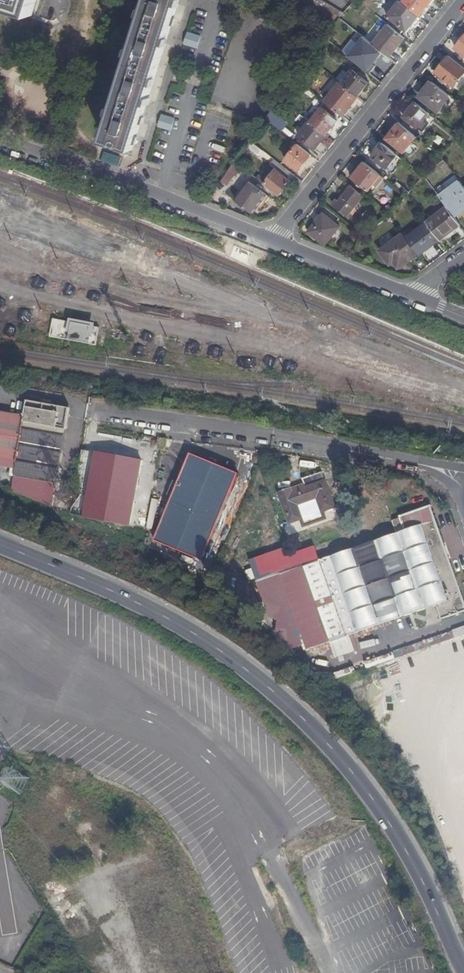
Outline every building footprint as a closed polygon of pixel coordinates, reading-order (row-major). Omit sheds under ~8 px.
[(35,0),(0,0),(0,5),(30,15),(35,0)] [(179,0),(147,0),(103,139),(132,148),(179,0)] [(338,9),(322,0),(294,0),(330,22),(338,9)] [(401,3),(417,16),(418,17),(431,0),(404,0),(401,3)] [(387,25),(388,25),(400,35),(404,30),(405,31),(417,16),(401,3),(398,1),(387,16),(391,20),(387,25)] [(388,25),(372,44),(389,58),(404,38),(400,35),(388,25)] [(184,44),(198,48),(201,35),(187,32),(184,44)] [(454,48),(463,56),(463,35),(454,48)] [(448,56),(435,73),(452,87),(463,72),(463,69),(448,56)] [(352,70),(341,84),(357,97),(368,83),(352,70)] [(294,78),(289,84),(301,93),(305,87),(294,78)] [(338,82),(323,102),(341,116),(357,97),(341,84),(338,82)] [(448,95),(431,82),(419,96),(435,110),(448,95)] [(406,120),(402,126),(412,133),(428,113),(415,102),(403,117),(406,120)] [(309,122),(325,135),(337,120),(321,108),(309,122)] [(269,112),(264,119),(279,131),(284,124),(269,112)] [(161,114),(158,127),(172,131),(175,118),(161,114)] [(309,122),(301,116),(298,119),(306,126),(297,136),(313,149),(325,135),(309,122)] [(402,126),(398,123),(386,138),(403,152),(416,137),(412,133),(402,126)] [(252,142),(248,147),(259,156),(263,151),(252,142)] [(310,155),(297,144),(284,160),(298,171),(310,155)] [(402,160),(382,144),(371,157),(391,173),(402,160)] [(380,175),(363,162),(350,177),(367,191),(380,175)] [(222,182),(230,186),(239,168),(231,164),(222,182)] [(289,181),(297,187),(302,182),(279,164),(263,184),(277,196),(289,181)] [(257,176),(264,182),(273,171),(266,165),(257,176)] [(235,200),(252,214),(262,201),(265,204),(269,198),(249,182),(235,200)] [(459,182),(438,197),(446,207),(453,216),(463,207),(463,188),(459,182)] [(346,217),(363,196),(350,185),(333,206),(346,217)] [(439,240),(439,241),(460,225),(453,216),(446,207),(425,222),(427,224),(439,240)] [(307,232),(324,245),(339,227),(322,213),(307,232)] [(417,254),(418,256),(439,240),(427,224),(406,240),(417,254)] [(397,269),(417,254),(406,240),(402,235),(379,252),(389,266),(393,263),(397,269)] [(96,344),(98,324),(53,318),(50,338),(96,344)] [(71,412),(28,404),(27,411),(26,418),(22,440),(17,463),(14,478),(39,482),(36,501),(53,507),(71,412)] [(0,413),(0,459),(17,463),(22,440),(26,418),(0,413)] [(202,560),(239,474),(188,453),(153,540),(202,560)] [(140,462),(97,454),(83,518),(127,528),(140,462)] [(289,491),(288,486),(276,491),(287,521),(299,516),(294,502),(314,495),(319,509),(331,504),(318,470),(299,477),(300,481),(302,486),(289,491)] [(300,481),(288,486),(289,491),(302,486),(300,481)] [(463,609),(426,511),(427,511),(426,509),(395,520),(400,533),(318,563),(316,563),(316,565),(318,564),(345,637),(344,638),(344,639),(434,606),(439,620),(463,611),(463,609)] [(264,582),(278,577),(303,568),(316,563),(318,563),(313,549),(259,568),(264,582)] [(303,570),(303,568),(278,577),(279,578),(280,578),(306,652),(304,653),(305,654),(330,645),(330,644),(328,644),(302,570),(303,570)] [(463,634),(463,627),(455,630),(457,637),(463,634)] [(320,679),(326,683),(455,638),(452,631),(320,679)] [(99,953),(94,938),(79,943),(84,957),(99,953)]
